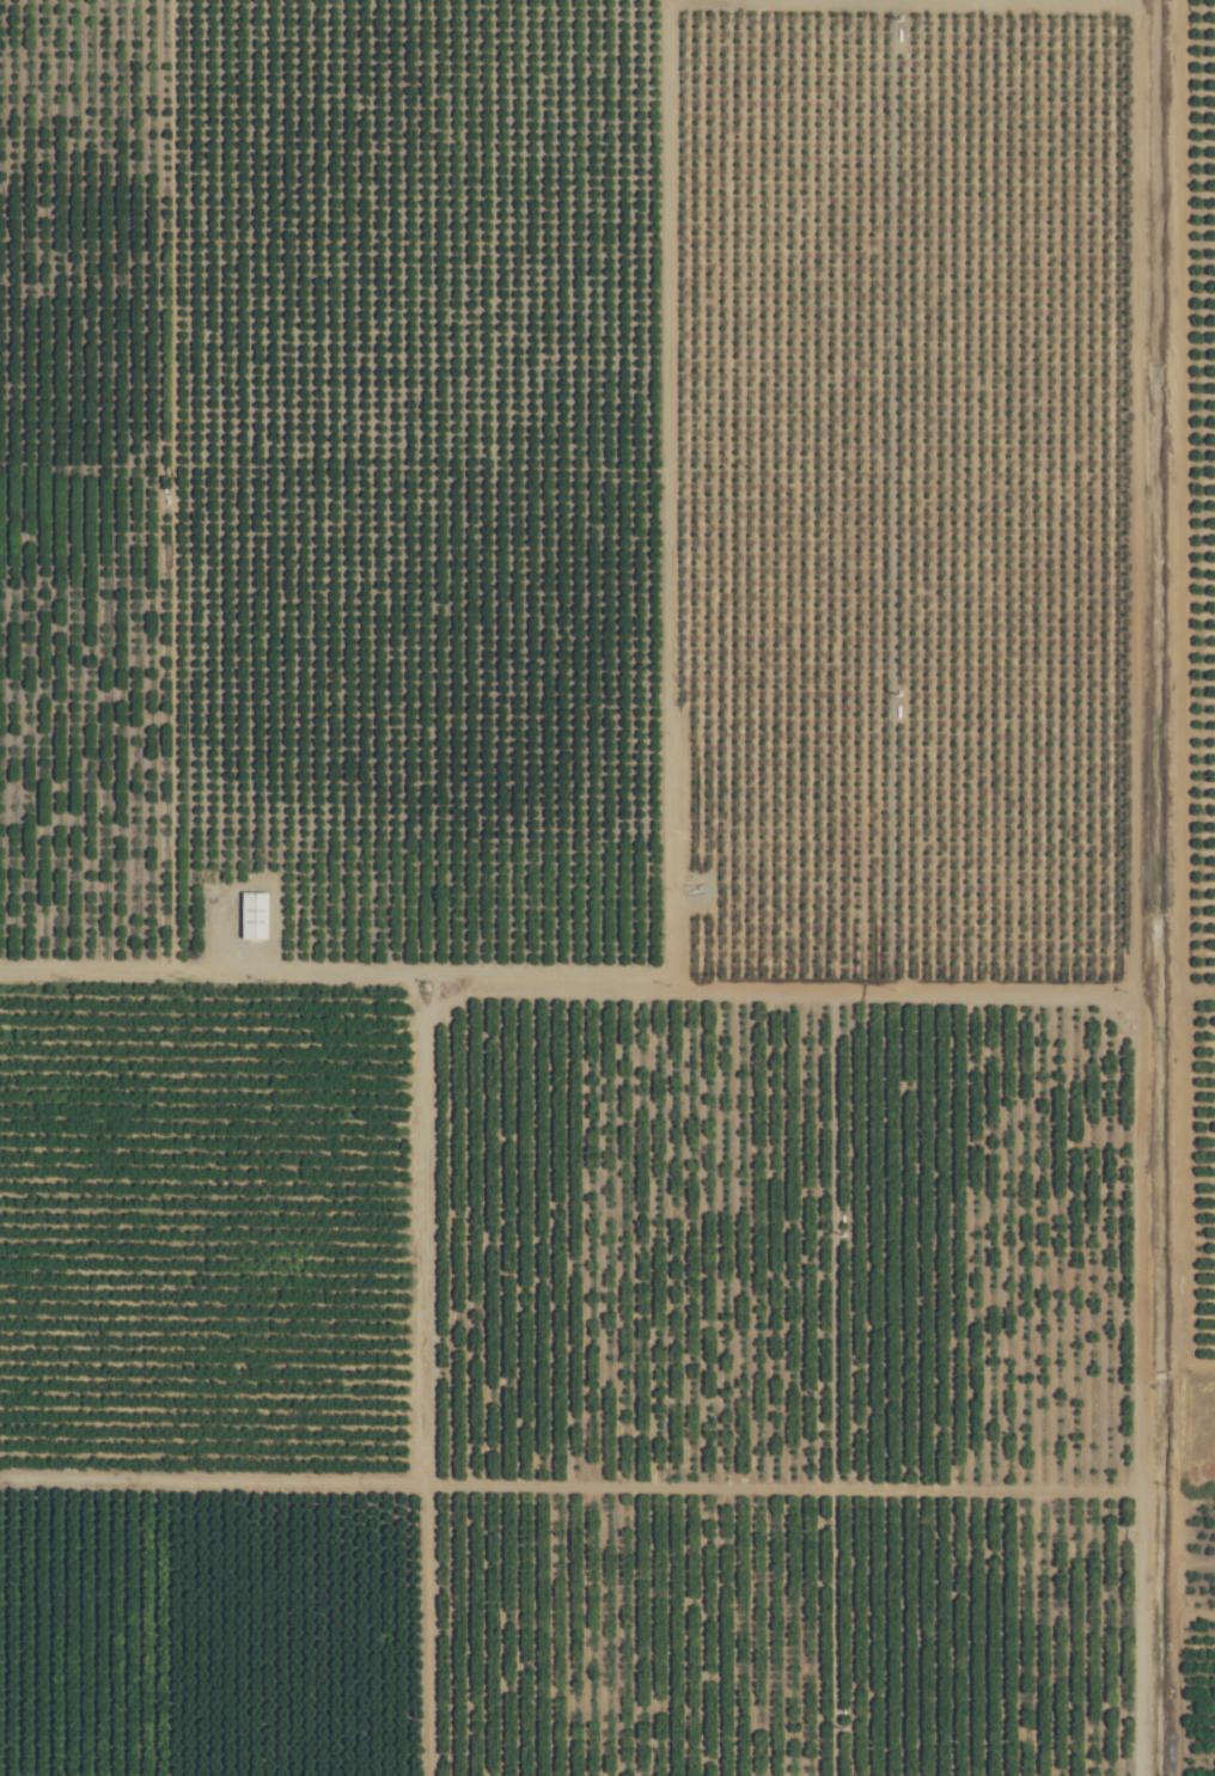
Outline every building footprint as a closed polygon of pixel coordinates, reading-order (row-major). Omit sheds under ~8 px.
[(237,939),(263,940),(264,893),(238,892),(237,939)]
